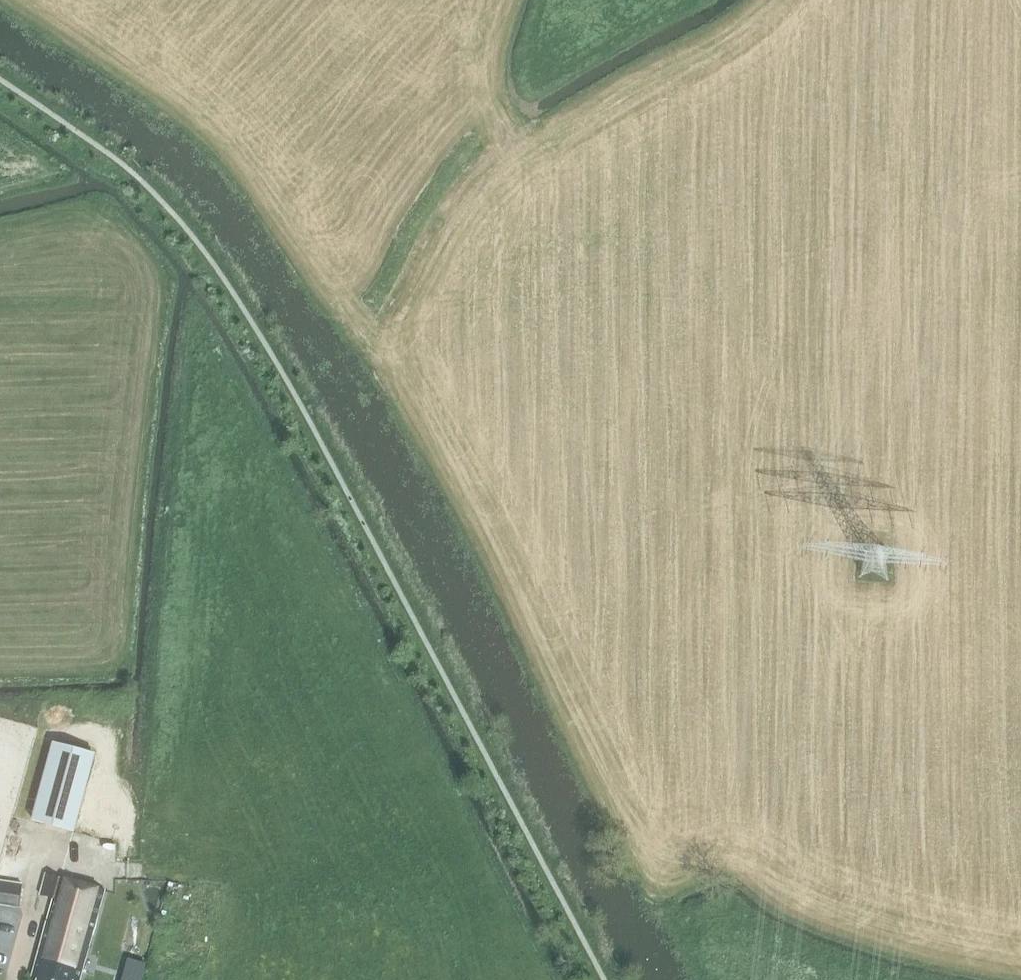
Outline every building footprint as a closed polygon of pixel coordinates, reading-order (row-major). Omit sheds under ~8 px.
[(51,743),(30,820),(73,832),(94,754),(51,743)] [(103,891),(45,874),(39,896),(53,899),(31,977),(36,979),(78,979),(103,891)] [(0,881),(0,905),(18,907),(21,884),(0,881)]
